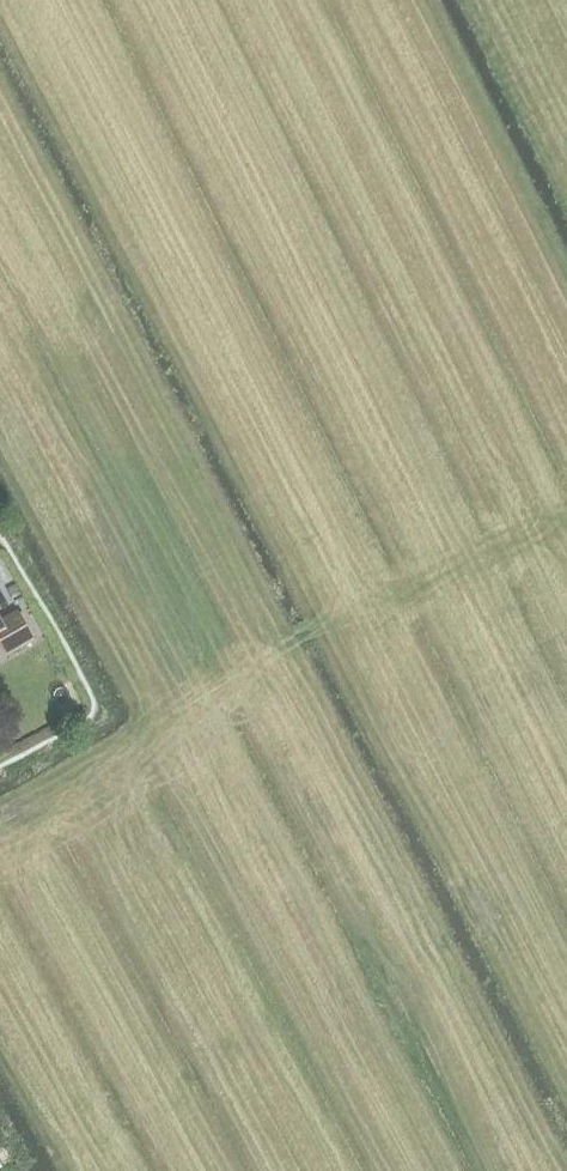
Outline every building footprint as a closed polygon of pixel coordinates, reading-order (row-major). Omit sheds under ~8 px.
[(7,654),(32,640),(17,613),(0,622),(0,642),(7,654)]
